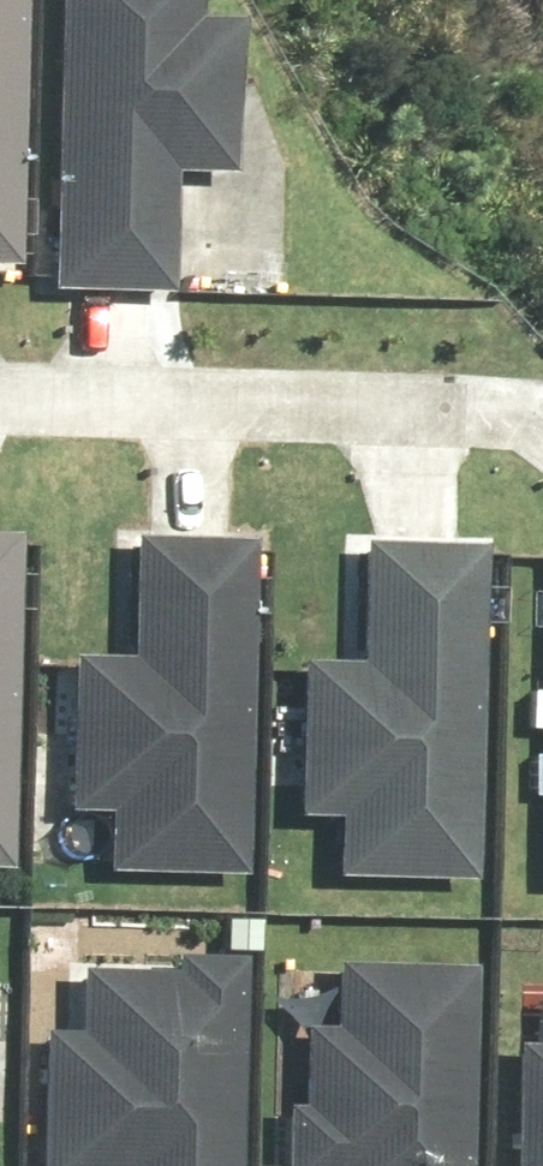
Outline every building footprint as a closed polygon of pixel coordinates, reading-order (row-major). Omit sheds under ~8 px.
[(15,271),(22,0),(0,0),(0,271),(15,271)] [(235,172),(239,26),(199,24),(200,0),(67,0),(58,293),(173,296),(177,170),(235,172)] [(12,875),(21,538),(0,538),(0,875),(12,875)] [(125,545),(122,664),(65,662),(63,730),(39,729),(37,802),(61,803),(61,823),(105,824),(104,874),(249,877),(257,548),(125,545)] [(360,545),(357,666),(299,665),(298,707),(274,707),(272,785),(297,786),(296,818),(340,819),(339,880),(475,884),(483,548),(360,545)] [(542,631),(542,594),(532,593),(531,631),(542,631)] [(170,958),(169,976),(75,973),(73,1035),(42,1034),(38,1165),(235,1165),(242,961),(170,958)] [(473,972),(346,968),(344,1031),(305,1030),(303,1104),(287,1104),(285,1165),(468,1165),(473,972)] [(10,1116),(12,1036),(0,1036),(0,1115),(10,1116)] [(515,1046),(513,1165),(542,1165),(542,1046),(515,1046)]
